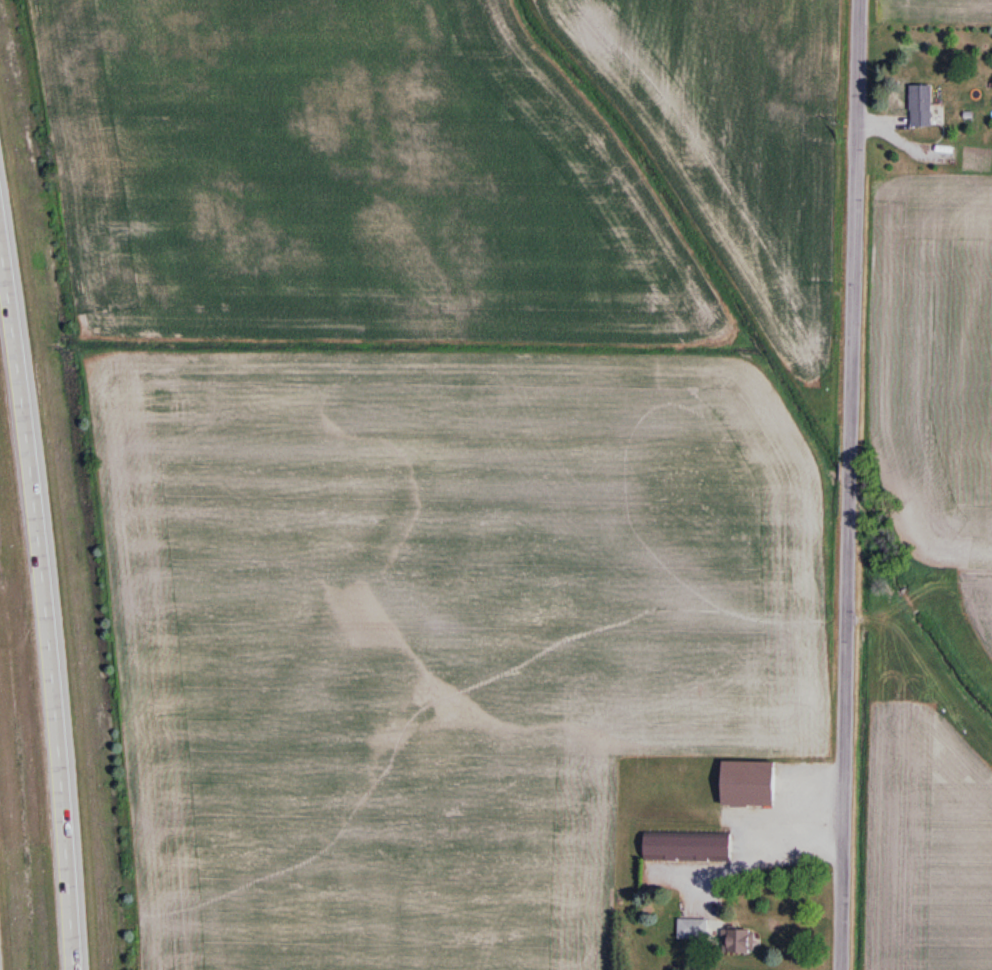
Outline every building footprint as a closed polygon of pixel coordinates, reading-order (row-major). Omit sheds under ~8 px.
[(933,127),(933,86),(911,86),(911,127),(933,127)] [(722,808),(775,808),(776,763),(722,763),(722,808)] [(730,862),(730,835),(645,834),(645,861),(730,862)] [(708,940),(708,920),(679,920),(679,940),(708,940)] [(723,955),(753,955),(753,931),(723,931),(723,955)]
